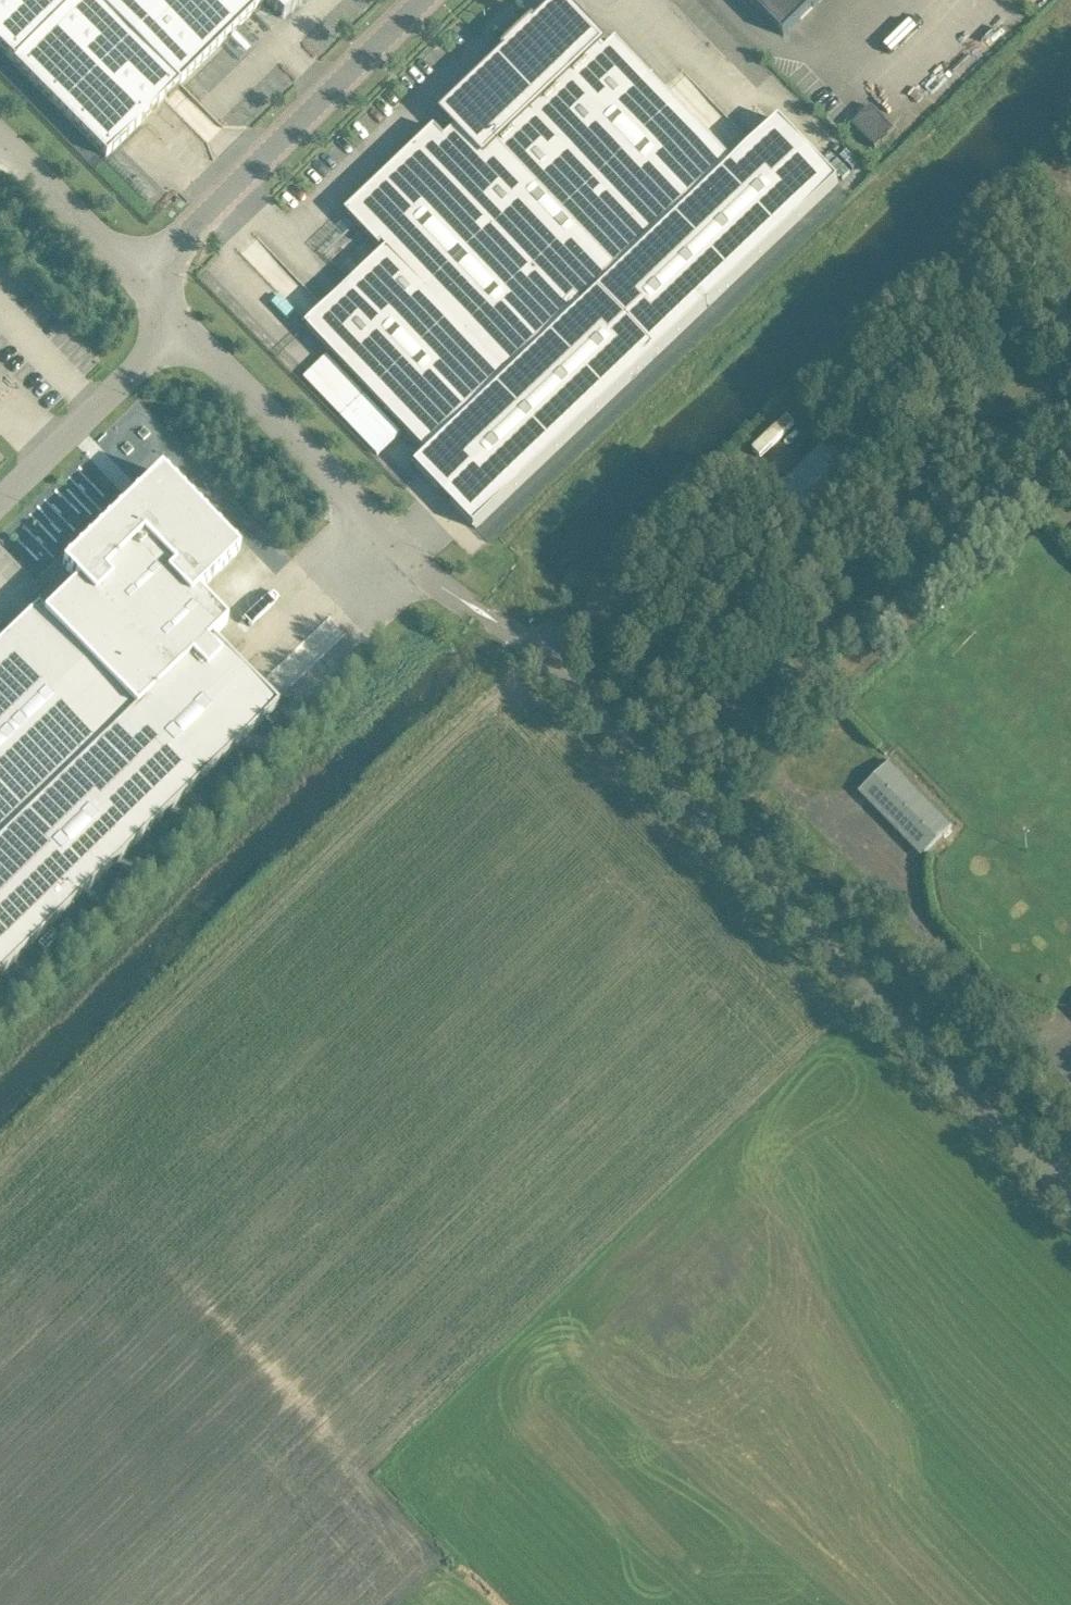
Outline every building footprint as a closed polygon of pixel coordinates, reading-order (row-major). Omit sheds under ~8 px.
[(106,157),(265,1),(284,19),(303,0),(0,0),(0,50),(106,157)] [(784,37),(822,0),(748,0),(784,37)] [(476,530),(840,183),(781,122),(734,166),(617,43),(607,53),(603,49),(606,46),(564,2),(444,116),(447,119),(347,215),(385,255),(308,328),(430,456),(417,468),(476,530)] [(888,138),(894,132),(871,108),(852,127),(875,150),(881,144),(882,145),(889,139),(888,138)] [(376,441),(396,460),(404,450),(413,459),(423,449),(394,422),(376,441)] [(834,439),(771,501),(801,532),(864,470),(834,439)] [(45,615),(37,607),(0,644),(0,975),(277,707),(212,639),(227,624),(198,594),(239,555),(160,473),(62,569),(77,584),(45,615)] [(876,778),(860,794),(922,857),(938,842),(953,827),(891,764),(876,778)]
